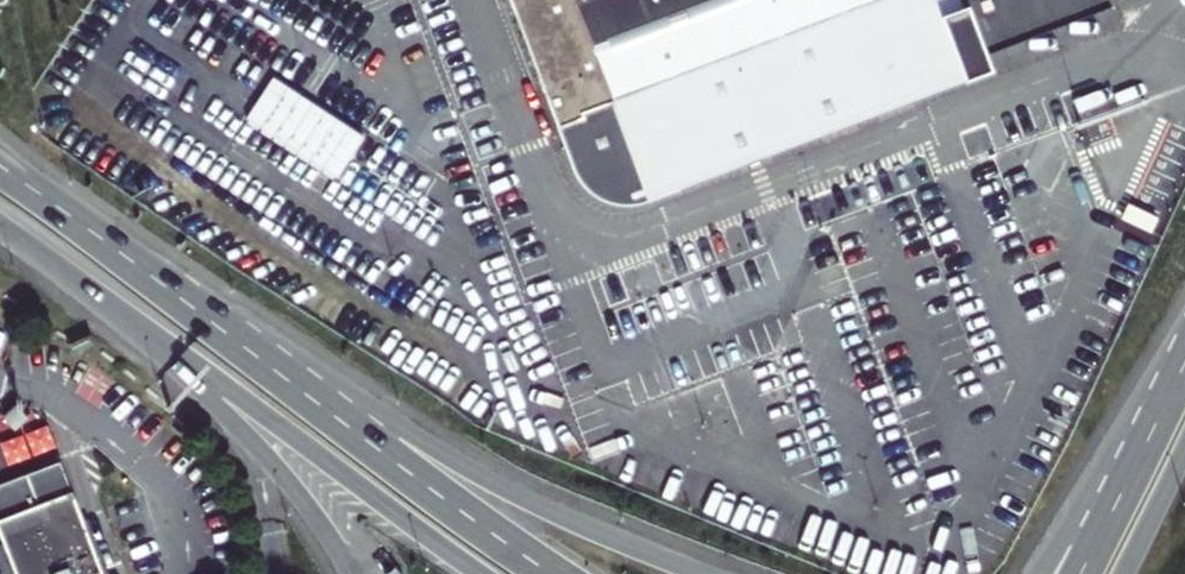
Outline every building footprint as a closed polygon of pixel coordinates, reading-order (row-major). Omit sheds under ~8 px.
[(576,171),(589,188),(609,199),(633,199),(750,153),(990,64),(984,50),(1090,9),(1109,2),(1108,0),(509,0),(576,171)] [(1157,217),(1126,203),(1119,218),(1149,232),(1157,217)] [(82,524),(71,495),(60,465),(11,483),(0,487),(0,535),(4,546),(15,573),(101,573),(82,524)] [(82,524),(101,573),(107,573),(88,522),(82,524)] [(0,548),(0,552),(8,573),(15,573),(4,546),(0,548)]
